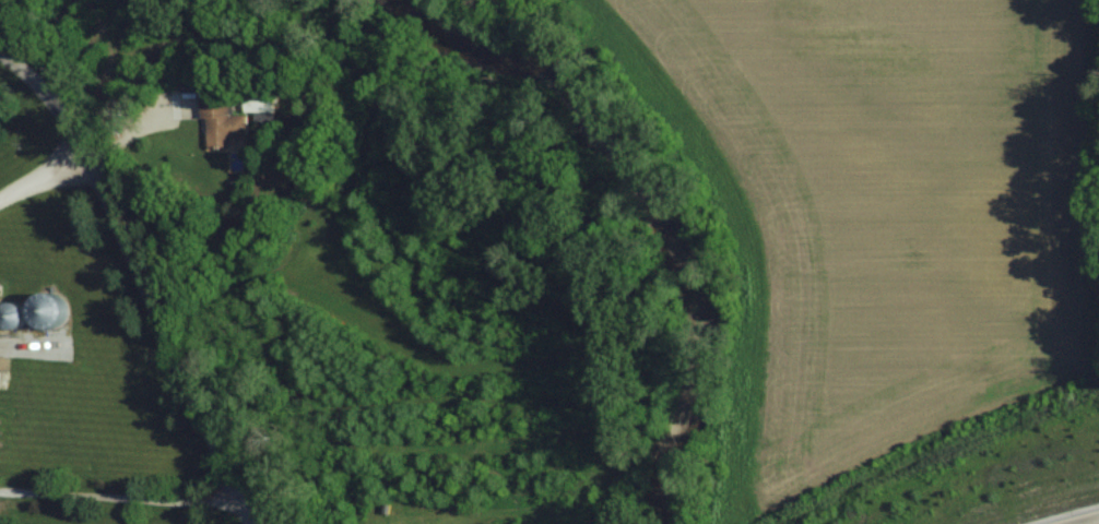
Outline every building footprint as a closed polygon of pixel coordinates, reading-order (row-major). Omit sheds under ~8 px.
[(241,97),(241,78),(274,78),(274,97),(273,97),(273,106),(253,106),(253,97),(241,97)] [(200,85),(229,84),(229,102),(245,102),(246,123),(228,123),(228,129),(206,129),(205,102),(200,102),(200,85)] [(58,328),(77,311),(60,292),(41,308),(58,328)] [(20,324),(30,307),(19,300),(8,317),(20,324)]
